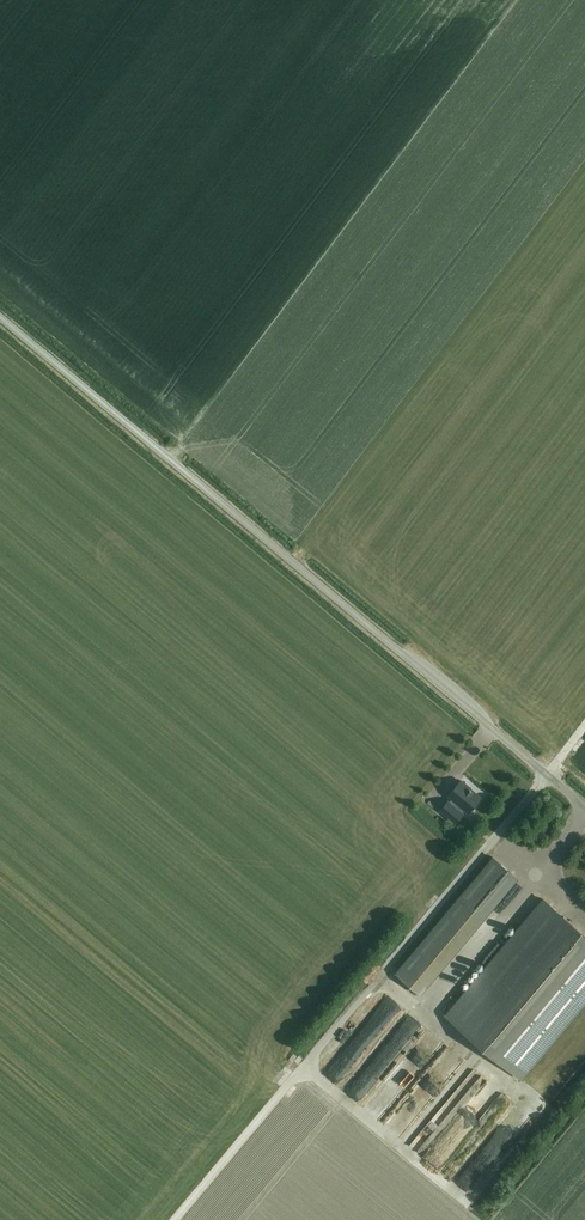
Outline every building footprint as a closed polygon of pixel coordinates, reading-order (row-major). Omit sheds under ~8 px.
[(448,801),(440,810),(456,822),(463,813),(462,813),(465,809),(468,812),(481,797),(461,780),(448,795),(453,800),(451,803),(448,801)] [(404,980),(420,994),(517,878),(501,864),(502,864),(493,857),(396,973),(404,980)] [(543,899),(445,1015),(522,1079),(584,1003),(584,934),(543,899)] [(382,952),(373,970),(381,974),(390,957),(382,952)] [(370,1083),(417,1032),(408,1023),(361,1074),(370,1083)] [(427,1036),(437,1047),(447,1039),(438,1027),(427,1036)] [(329,1063),(345,1074),(364,1050),(348,1038),(329,1063)] [(427,1054),(434,1047),(425,1038),(418,1046),(427,1054)] [(419,1134),(425,1140),(433,1132),(428,1126),(419,1134)]
